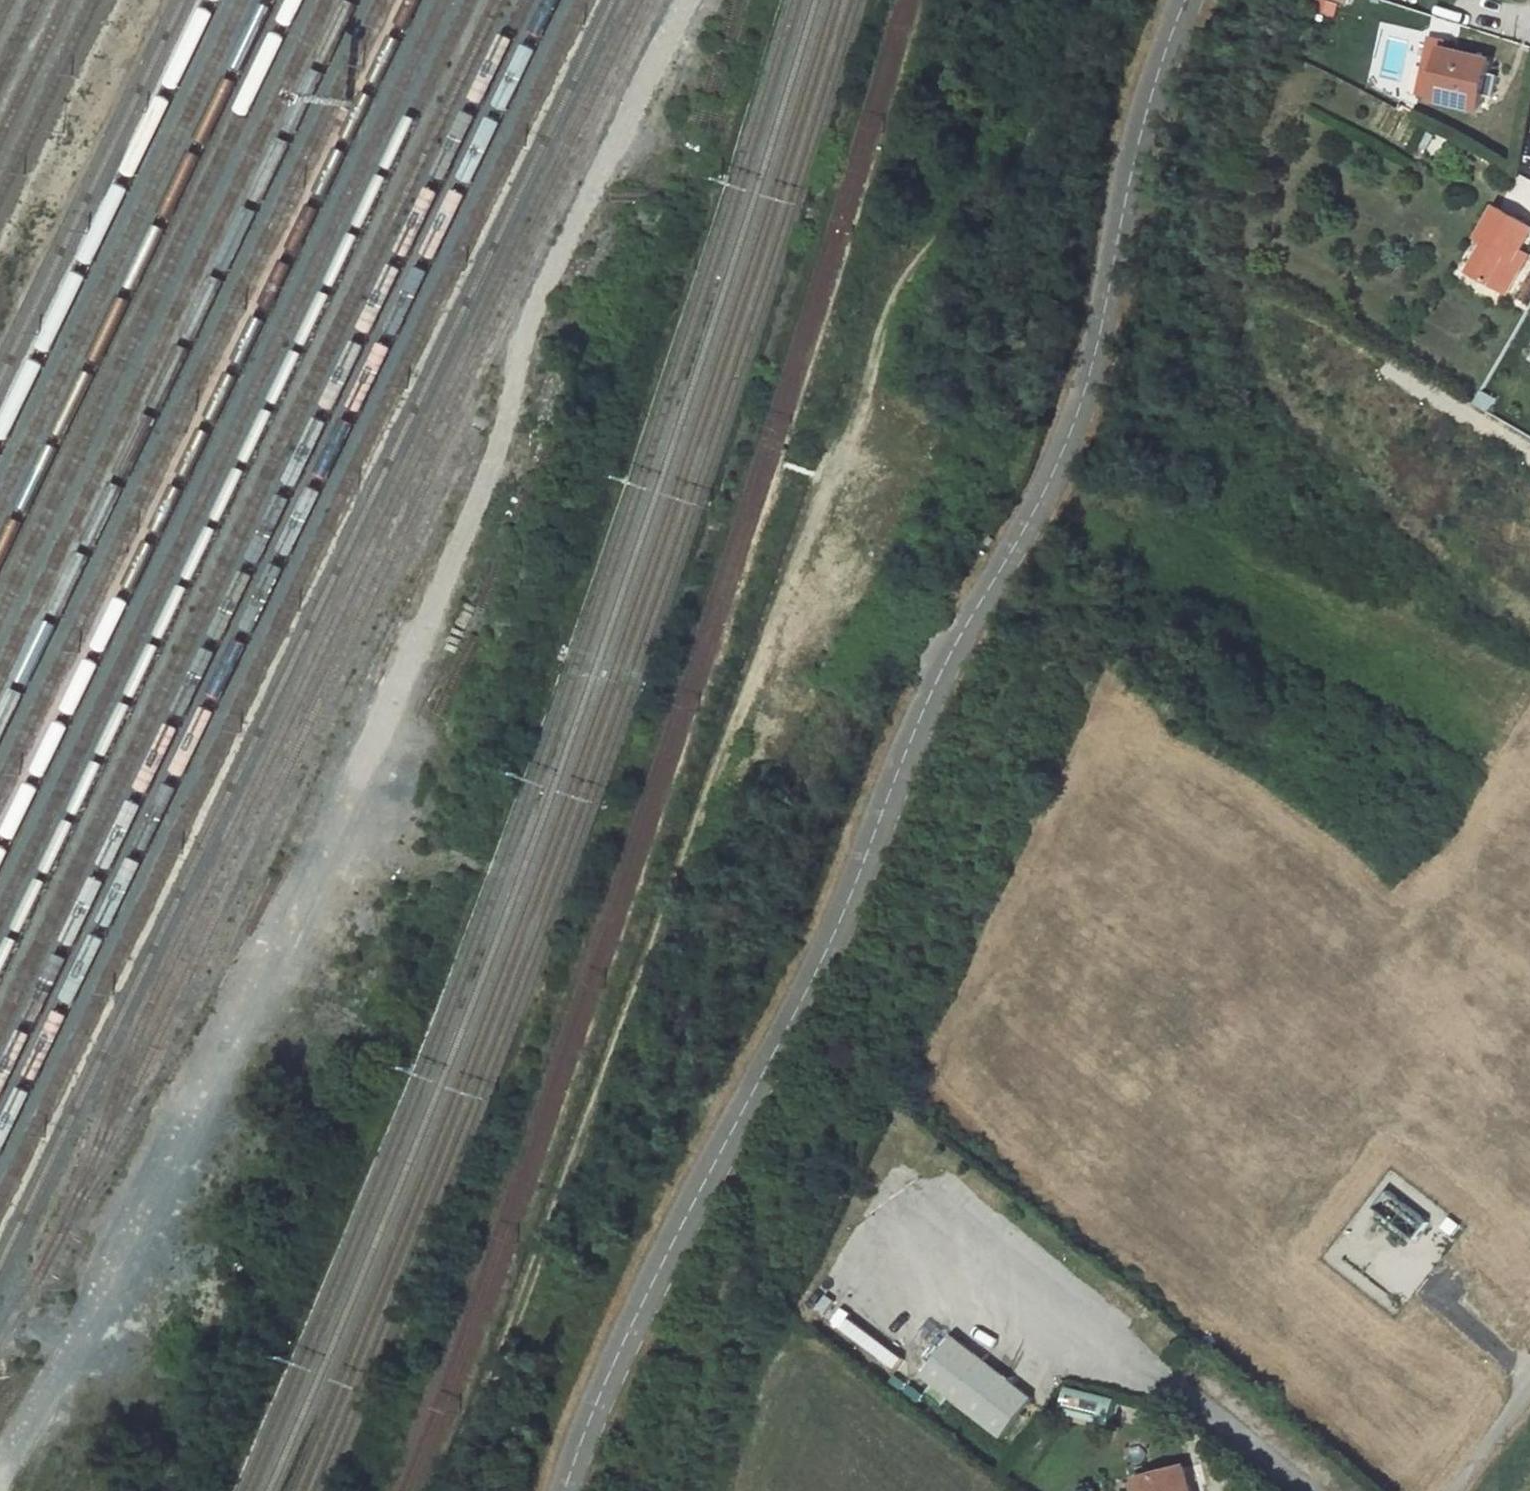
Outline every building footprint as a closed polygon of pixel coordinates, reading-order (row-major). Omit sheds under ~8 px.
[(1443,71),(1435,101),(1482,111),(1485,96),(1494,98),(1499,77),(1490,75),(1494,60),(1448,50),(1450,40),(1434,36),(1426,67),(1443,71)] [(1426,67),(1419,97),(1435,101),(1443,71),(1426,67)] [(1529,263),(1529,249),(1529,247),(1529,222),(1497,204),(1479,237),(1488,242),(1471,274),(1511,297),(1529,263)] [(924,1378),(1003,1440),(1035,1399),(956,1337),(924,1378)] [(1113,1427),(1120,1400),(1070,1388),(1064,1416),(1113,1427)] [(1146,1479),(1149,1490),(1192,1490),(1187,1469),(1146,1479)] [(1146,1479),(1138,1481),(1141,1490),(1149,1490),(1146,1479)]
